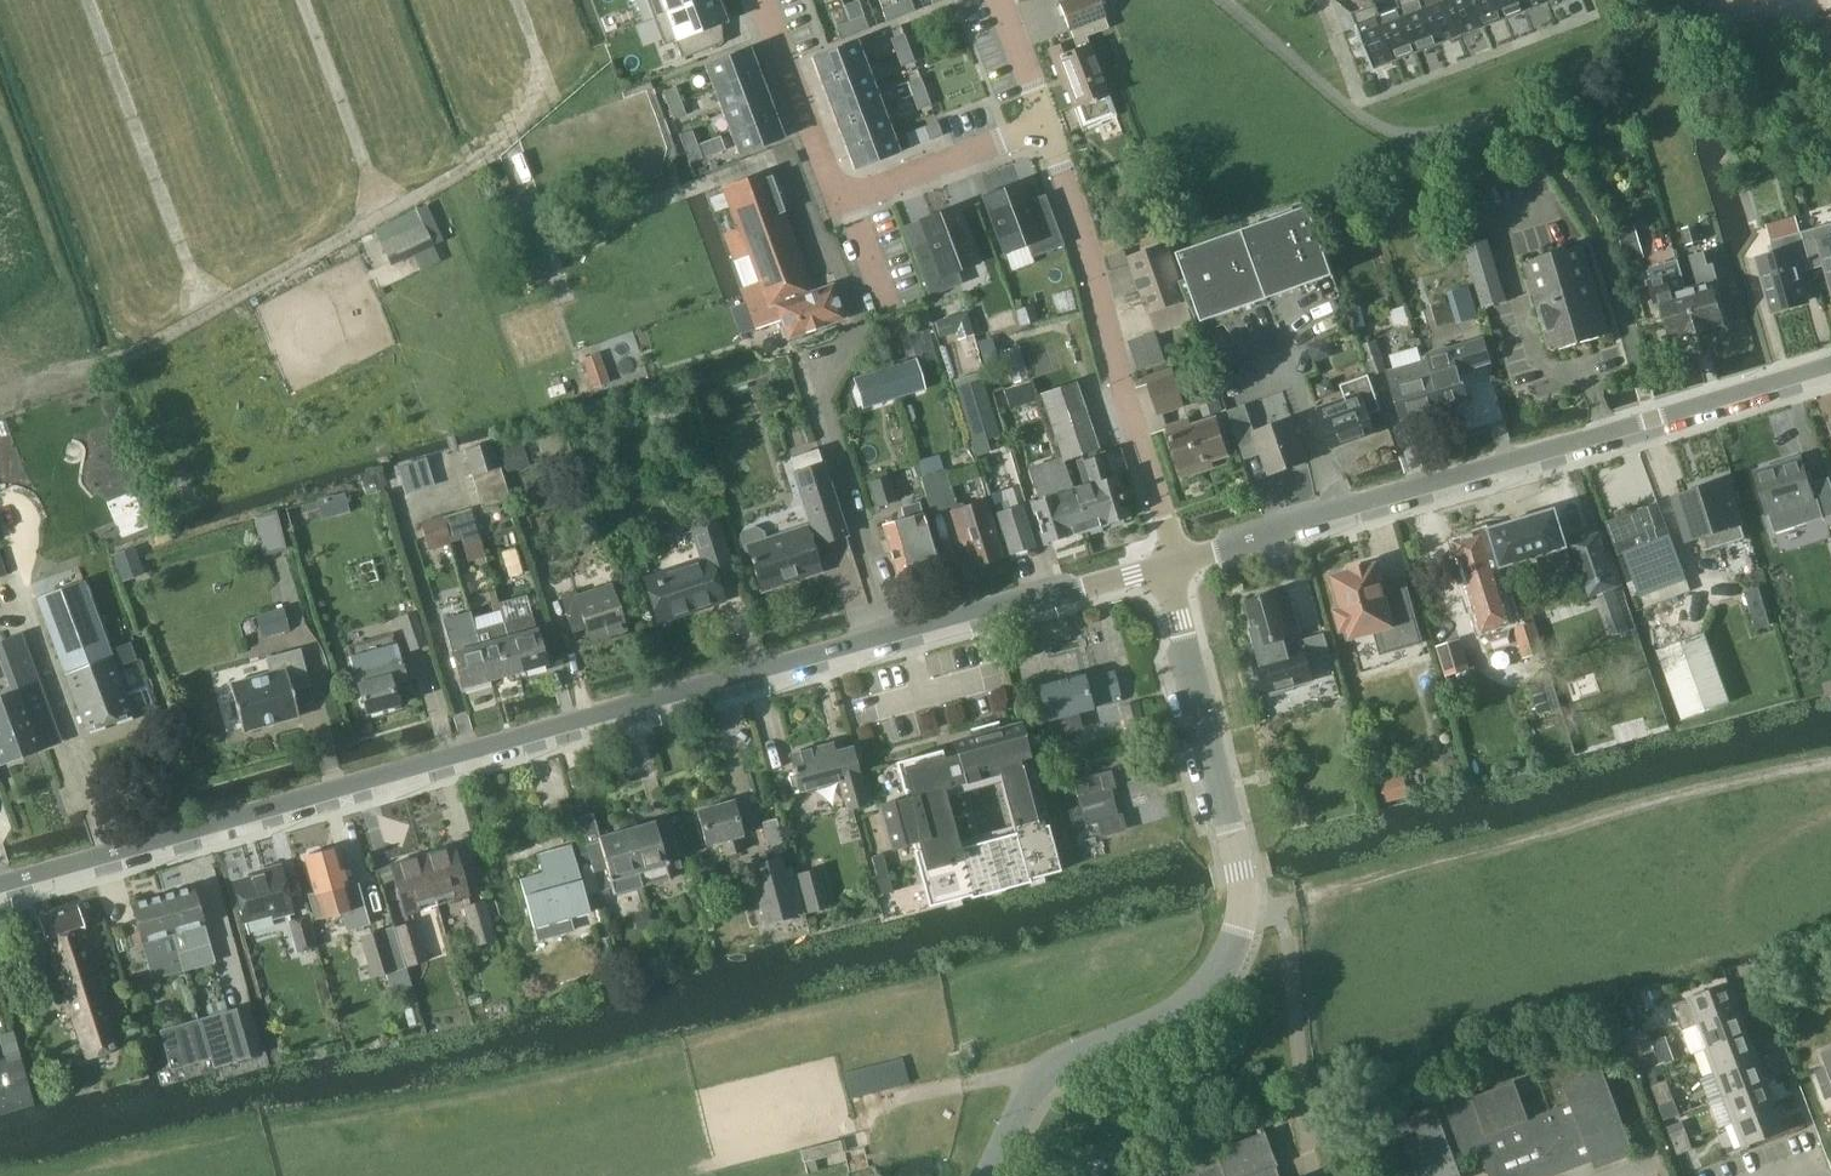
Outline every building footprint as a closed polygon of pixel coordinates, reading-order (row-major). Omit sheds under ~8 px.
[(654,17),(701,0),(648,0),(654,17)] [(654,17),(664,44),(675,40),(682,57),(723,42),(716,23),(725,20),(717,0),(701,0),(654,17)] [(912,0),(898,0),(896,1),(901,14),(915,9),(912,0)] [(1087,35),(1109,27),(1099,0),(1061,0),(1059,1),(1070,31),(1071,30),(1078,47),(1073,49),(1069,39),(1049,47),(1065,89),(1067,88),(1074,106),(1078,105),(1086,126),(1117,115),(1087,35)] [(1400,7),(1401,6),(1419,52),(1441,44),(1424,0),(1399,0),(1398,0),(1400,7)] [(1450,0),(1424,0),(1441,44),(1463,35),(1450,0)] [(1463,35),(1484,27),(1474,0),(1450,0),(1463,35)] [(1506,19),(1499,0),(1474,0),(1484,27),(1506,19)] [(1523,0),(1499,0),(1506,19),(1527,11),(1523,0)] [(1549,2),(1548,0),(1523,0),(1527,11),(1549,2)] [(901,14),(896,1),(882,6),(886,19),(901,14)] [(1374,69),(1397,60),(1380,15),(1381,14),(1376,3),(1353,13),(1374,69)] [(1401,6),(1400,7),(1381,14),(1380,15),(1397,60),(1419,52),(1401,6)] [(870,26),(865,13),(850,18),(855,31),(870,26)] [(855,31),(850,18),(836,23),(841,37),(855,31)] [(909,44),(904,31),(891,35),(896,49),(909,44)] [(858,38),(812,55),(820,77),(866,60),(858,38)] [(914,58),(909,44),(896,49),(901,62),(914,58)] [(751,46),(708,62),(716,84),(760,68),(751,46)] [(866,60),(820,77),(828,99),(874,82),(866,60)] [(760,68),(716,84),(724,106),(768,90),(760,68)] [(926,88),(920,74),(908,79),(913,92),(926,88)] [(874,82),(828,99),(837,121),(883,104),(874,82)] [(680,97),(675,84),(662,89),(667,102),(680,97)] [(931,101),(926,88),(913,92),(918,106),(931,101)] [(768,90),(724,106),(732,129),(776,113),(768,90)] [(685,110),(680,97),(667,102),(672,115),(685,110)] [(883,104),(837,121),(845,143),(891,126),(883,104)] [(776,113),(732,129),(741,151),(784,135),(776,113)] [(942,131),(937,118),(925,123),(930,136),(942,131)] [(891,126),(845,143),(853,165),(899,148),(891,126)] [(696,142),(691,128),(678,132),(683,146),(696,142)] [(702,156),(696,142),(683,146),(688,161),(702,156)] [(811,279),(771,169),(722,187),(742,242),(744,242),(762,293),(749,297),(747,298),(758,328),(767,325),(782,319),(784,326),(780,327),(784,337),(788,336),(788,338),(846,317),(834,283),(815,290),(811,279)] [(1022,179),(982,194),(984,201),(1005,255),(1026,247),(1031,258),(1064,246),(1044,194),(1030,200),(1022,179)] [(961,210),(958,203),(918,219),(926,239),(911,245),(931,296),(964,284),(960,272),(981,264),(961,210)] [(1179,254),(1202,320),(1203,322),(1334,276),(1310,208),(1179,254)] [(422,222),(380,243),(392,266),(434,245),(422,222)] [(1628,262),(1645,257),(1636,224),(1618,229),(1628,262)] [(1683,228),(1688,245),(1702,241),(1697,224),(1683,228)] [(1813,270),(1827,266),(1830,279),(1830,224),(1802,233),(1813,270)] [(1799,274),(1813,270),(1802,233),(1771,242),(1775,256),(1760,260),(1775,311),(1807,302),(1799,274)] [(1485,308),(1505,302),(1508,301),(1489,238),(1465,245),(1485,308)] [(1150,312),(1187,299),(1188,299),(1169,243),(1131,257),(1150,312)] [(1557,350),(1576,344),(1606,336),(1579,245),(1530,259),(1557,350)] [(1686,288),(1699,334),(1726,326),(1714,286),(1719,284),(1713,263),(1709,264),(1705,251),(1690,255),(1699,284),(1686,288)] [(1699,334),(1686,288),(1679,263),(1673,260),(1650,267),(1654,280),(1649,281),(1655,302),(1661,300),(1673,341),(1699,334)] [(1150,313),(1156,330),(1157,334),(1194,321),(1187,300),(1150,313)] [(1368,324),(1361,305),(1353,308),(1360,327),(1368,324)] [(967,310),(934,320),(940,338),(956,333),(966,368),(983,363),(967,310)] [(925,353),(919,332),(918,328),(902,332),(909,358),(925,353)] [(994,340),(993,336),(978,340),(986,365),(1000,361),(994,340)] [(1314,352),(1330,346),(1326,336),(1310,341),(1314,352)] [(1429,354),(1444,407),(1470,399),(1462,371),(1492,362),(1484,336),(1451,345),(1453,352),(1435,358),(1434,353),(1429,354)] [(598,352),(580,358),(591,387),(609,380),(598,352)] [(1403,419),(1444,407),(1429,354),(1422,356),(1424,361),(1408,365),(1412,378),(1393,383),(1403,419)] [(915,360),(889,368),(897,396),(924,387),(915,360)] [(1225,361),(1212,365),(1220,385),(1232,381),(1225,361)] [(897,396),(889,368),(855,379),(864,406),(897,396)] [(1160,413),(1186,405),(1174,368),(1148,376),(1160,413)] [(1333,448),(1378,432),(1371,412),(1381,408),(1369,375),(1341,385),(1346,398),(1319,407),(1333,448)] [(983,378),(955,387),(972,443),(1000,435),(983,378)] [(1063,460),(1065,460),(1100,448),(1077,381),(1041,393),(1062,458),(1063,460)] [(1035,383),(1007,391),(1013,410),(1040,402),(1035,383)] [(1246,404),(1229,410),(1243,452),(1259,446),(1269,475),(1310,461),(1294,416),(1293,416),(1255,431),(1246,404)] [(1230,454),(1217,415),(1193,423),(1191,418),(1169,425),(1185,475),(1214,466),(1212,460),(1230,454)] [(477,447),(465,450),(468,460),(483,506),(511,498),(496,452),(493,441),(477,447)] [(523,442),(498,449),(504,472),(529,466),(523,442)] [(819,543),(847,534),(819,448),(800,454),(805,468),(796,471),(819,543)] [(1073,486),(1087,529),(1129,516),(1115,475),(1107,477),(1101,457),(1082,463),(1087,477),(1090,476),(1091,480),(1073,486)] [(1801,457),(1756,471),(1770,517),(1809,504),(1814,521),(1830,516),(1830,480),(1830,477),(1810,483),(1801,457)] [(1062,458),(1029,469),(1039,499),(1034,500),(1034,498),(1031,499),(1045,543),(1087,529),(1073,486),(1065,460),(1063,460),(1062,458)] [(931,510),(958,501),(948,468),(921,476),(931,510)] [(877,506),(898,499),(890,475),(869,481),(877,506)] [(1746,538),(1728,480),(1674,497),(1688,541),(1700,537),(1705,551),(1746,538)] [(904,517),(883,523),(899,578),(920,572),(920,571),(938,566),(923,512),(920,499),(900,505),(904,517)] [(970,566),(1003,556),(986,500),(953,510),(970,566)] [(1009,508),(1006,501),(995,504),(1011,554),(1034,546),(1021,504),(1009,508)] [(1660,538),(1656,529),(1658,529),(1649,506),(1607,522),(1619,555),(1624,553),(1639,593),(1687,575),(1671,533),(1660,538)] [(1494,550),(1506,585),(1507,584),(1510,594),(1525,589),(1517,562),(1538,556),(1542,568),(1550,574),(1568,568),(1572,559),(1556,508),(1489,529),(1496,550),(1494,550)] [(427,545),(452,538),(445,514),(421,522),(427,545)] [(659,622),(710,605),(709,602),(724,597),(716,575),(734,569),(717,520),(690,529),(700,558),(644,576),(659,622)] [(822,570),(807,525),(767,539),(764,530),(756,526),(743,530),(741,534),(746,548),(750,551),(763,589),(822,570)] [(1485,530),(1453,539),(1461,565),(1459,566),(1456,574),(1459,583),(1465,586),(1467,585),(1469,591),(1463,598),(1468,612),(1476,614),(1482,634),(1487,633),(1488,636),(1493,642),(1512,636),(1513,629),(1512,625),(1513,625),(1524,659),(1546,652),(1531,604),(1512,610),(1504,585),(1506,585),(1494,550),(1491,551),(1485,530)] [(1591,596),(1619,586),(1599,533),(1572,543),(1591,596)] [(135,547),(113,555),(122,581),(144,573),(135,547)] [(1352,572),(1334,576),(1343,609),(1337,611),(1342,630),(1348,628),(1351,637),(1375,631),(1382,654),(1423,643),(1405,577),(1381,583),(1376,565),(1371,566),(1370,564),(1351,569),(1352,572)] [(110,650),(85,580),(38,597),(88,731),(134,714),(117,666),(136,659),(130,643),(110,650)] [(626,628),(611,585),(578,596),(576,590),(561,595),(570,623),(584,618),(592,642),(607,638),(606,635),(626,628)] [(1751,614),(1766,609),(1759,586),(1744,591),(1751,614)] [(1279,592),(1249,600),(1262,646),(1258,647),(1262,661),(1252,663),(1262,695),(1315,681),(1310,664),(1332,657),(1325,632),(1300,640),(1302,648),(1288,652),(1284,638),(1291,636),(1279,592)] [(282,608),(255,614),(261,638),(288,631),(282,608)] [(411,651),(428,645),(416,611),(399,616),(411,651)] [(533,613),(505,621),(519,671),(548,663),(533,613)] [(480,639),(491,679),(519,671),(505,621),(504,619),(502,620),(500,614),(484,618),(486,624),(484,625),(488,637),(480,639)] [(491,679),(480,639),(479,639),(476,629),(448,637),(463,687),(491,679)] [(1684,720),(1731,702),(1705,632),(1658,649),(1684,720)] [(0,696),(0,764),(1,766),(62,743),(22,634),(0,642),(0,655),(13,691),(0,696)] [(1460,639),(1437,646),(1446,676),(1469,669),(1460,639)] [(268,672),(229,683),(243,733),(299,718),(292,691),(311,686),(300,648),(264,658),(268,672)] [(399,705),(393,684),(408,680),(402,660),(373,668),(375,677),(373,678),(372,673),(360,677),(361,681),(358,682),(367,713),(399,705)] [(1083,675),(1039,686),(1052,736),(1080,729),(1076,713),(1094,709),(1092,703),(1104,700),(1105,705),(1121,701),(1114,671),(1084,679),(1083,675)] [(1137,701),(1121,706),(1130,738),(1146,734),(1137,701)] [(881,804),(892,842),(912,836),(914,843),(912,843),(927,900),(929,907),(970,895),(971,898),(1029,882),(1028,878),(1059,870),(1047,824),(1045,825),(1043,819),(1046,818),(1031,764),(1029,764),(1027,758),(1030,757),(1021,723),(999,729),(997,723),(999,722),(999,721),(971,728),(971,729),(973,729),(975,735),(953,741),(957,753),(944,757),(942,749),(896,762),(904,791),(906,790),(908,797),(881,804)] [(799,792),(806,790),(808,792),(816,790),(817,787),(840,781),(848,808),(868,803),(852,746),(834,751),(832,742),(791,753),(795,771),(790,773),(795,792),(799,791),(799,792)] [(1110,770),(1061,783),(1072,821),(1084,818),(1086,825),(1097,823),(1100,837),(1126,830),(1122,813),(1118,814),(1111,788),(1115,787),(1110,770)] [(1400,798),(1393,776),(1378,781),(1384,803),(1400,798)] [(745,850),(742,837),(744,836),(734,799),(698,809),(708,846),(723,842),(726,855),(745,850)] [(627,829),(643,886),(672,878),(670,871),(683,867),(669,821),(656,824),(656,821),(627,829)] [(615,894),(643,886),(627,829),(599,837),(600,841),(587,845),(600,890),(613,886),(615,894)] [(521,878),(534,927),(535,930),(540,932),(550,929),(552,925),(551,923),(591,912),(572,844),(553,849),(557,863),(543,867),(544,872),(521,878)] [(423,855),(438,906),(469,896),(454,845),(423,855)] [(311,856),(307,857),(316,892),(310,894),(316,917),(342,910),(348,929),(370,923),(359,883),(348,886),(336,849),(325,852),(322,850),(312,852),(311,856)] [(882,854),(871,857),(876,875),(871,876),(877,895),(892,891),(882,854)] [(407,914),(438,906),(423,855),(392,863),(407,914)] [(785,868),(784,863),(782,856),(749,864),(765,924),(798,915),(798,914),(804,912),(793,866),(785,868)] [(273,919),(294,913),(281,864),(262,869),(263,873),(234,881),(246,923),(273,915),(273,919)] [(816,868),(797,873),(808,912),(827,907),(816,868)] [(194,886),(163,895),(174,934),(187,930),(192,946),(209,941),(204,925),(205,925),(194,886)] [(163,895),(132,904),(143,942),(148,962),(175,954),(170,935),(174,934),(163,895)] [(475,946),(497,939),(486,899),(464,905),(475,946)] [(122,1048),(84,929),(85,928),(78,905),(40,917),(47,940),(49,940),(86,1060),(122,1048)] [(309,915),(289,920),(297,952),(318,946),(309,915)] [(394,926),(407,966),(429,960),(417,919),(394,926)] [(374,976),(407,966),(394,926),(362,936),(374,976)] [(605,950),(613,947),(610,935),(602,938),(605,950)] [(1697,1023),(1739,1007),(1730,982),(1674,1003),(1683,1029),(1698,1024),(1697,1023)] [(249,1003),(201,1018),(216,1067),(263,1053),(249,1003)] [(1698,1024),(1707,1047),(1749,1032),(1739,1007),(1697,1023),(1698,1024)] [(173,1068),(210,1057),(199,1020),(162,1030),(173,1068)] [(6,1057),(0,1059),(0,1114),(36,1105),(15,1030),(0,1034),(6,1057)] [(1647,1031),(1626,1039),(1630,1049),(1637,1047),(1652,1042),(1647,1031)] [(1716,1072),(1758,1056),(1749,1032),(1707,1047),(1716,1072)] [(1655,1050),(1652,1042),(1637,1047),(1640,1055),(1642,1055),(1655,1050)] [(1816,1069),(1827,1099),(1830,1097),(1830,1049),(1823,1052),(1827,1065),(1816,1069)] [(1716,1073),(1701,1079),(1709,1102),(1725,1096),(1725,1097),(1767,1081),(1758,1056),(1716,1072),(1716,1073)] [(1603,1067),(1564,1081),(1571,1100),(1528,1116),(1514,1079),(1474,1095),(1469,1082),(1431,1096),(1436,1110),(1400,1124),(1420,1175),(1464,1175),(1457,1156),(1481,1147),(1492,1175),(1553,1175),(1594,1160),(1597,1167),(1635,1153),(1603,1067)] [(1652,1085),(1655,1095),(1670,1090),(1666,1079),(1652,1085)] [(1735,1121),(1777,1105),(1767,1081),(1725,1097),(1735,1121)] [(1659,1104),(1660,1104),(1673,1099),(1670,1090),(1655,1095),(1659,1104)] [(1744,1146),(1787,1131),(1777,1105),(1735,1121),(1744,1146)] [(1675,1143),(1690,1138),(1686,1127),(1671,1133),(1675,1143)] [(1278,1165),(1280,1164),(1268,1130),(1218,1149),(1222,1160),(1179,1175),(1282,1175),(1278,1165)] [(807,1150),(811,1166),(885,1148),(881,1132),(807,1150)] [(1690,1138),(1675,1143),(1679,1154),(1694,1148),(1690,1138)]
